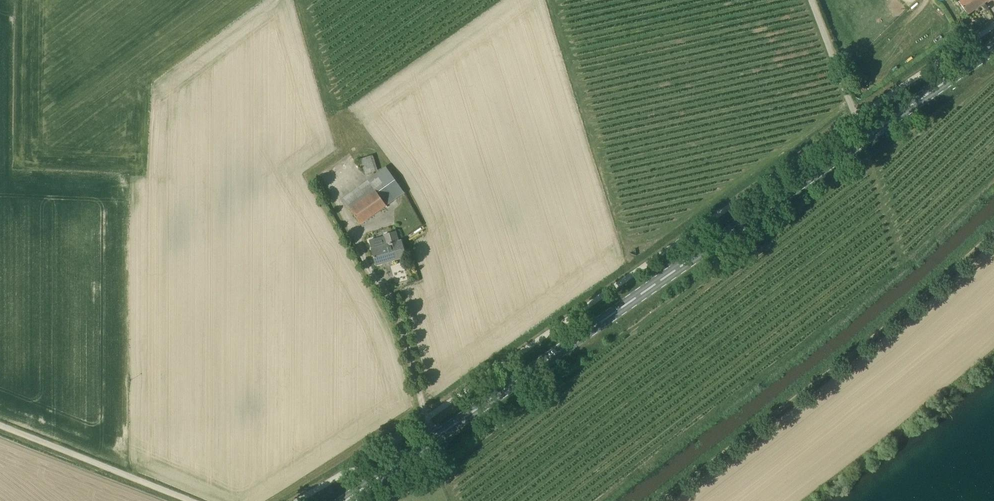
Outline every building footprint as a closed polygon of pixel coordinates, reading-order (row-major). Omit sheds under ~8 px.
[(967,14),(988,0),(958,0),(967,14)] [(365,175),(379,170),(373,154),(360,158),(365,175)] [(377,192),(375,189),(349,208),(361,224),(395,199),(385,186),(377,192)] [(398,241),(395,231),(384,235),(384,237),(369,241),(372,249),(376,265),(406,256),(401,240),(398,241)]
